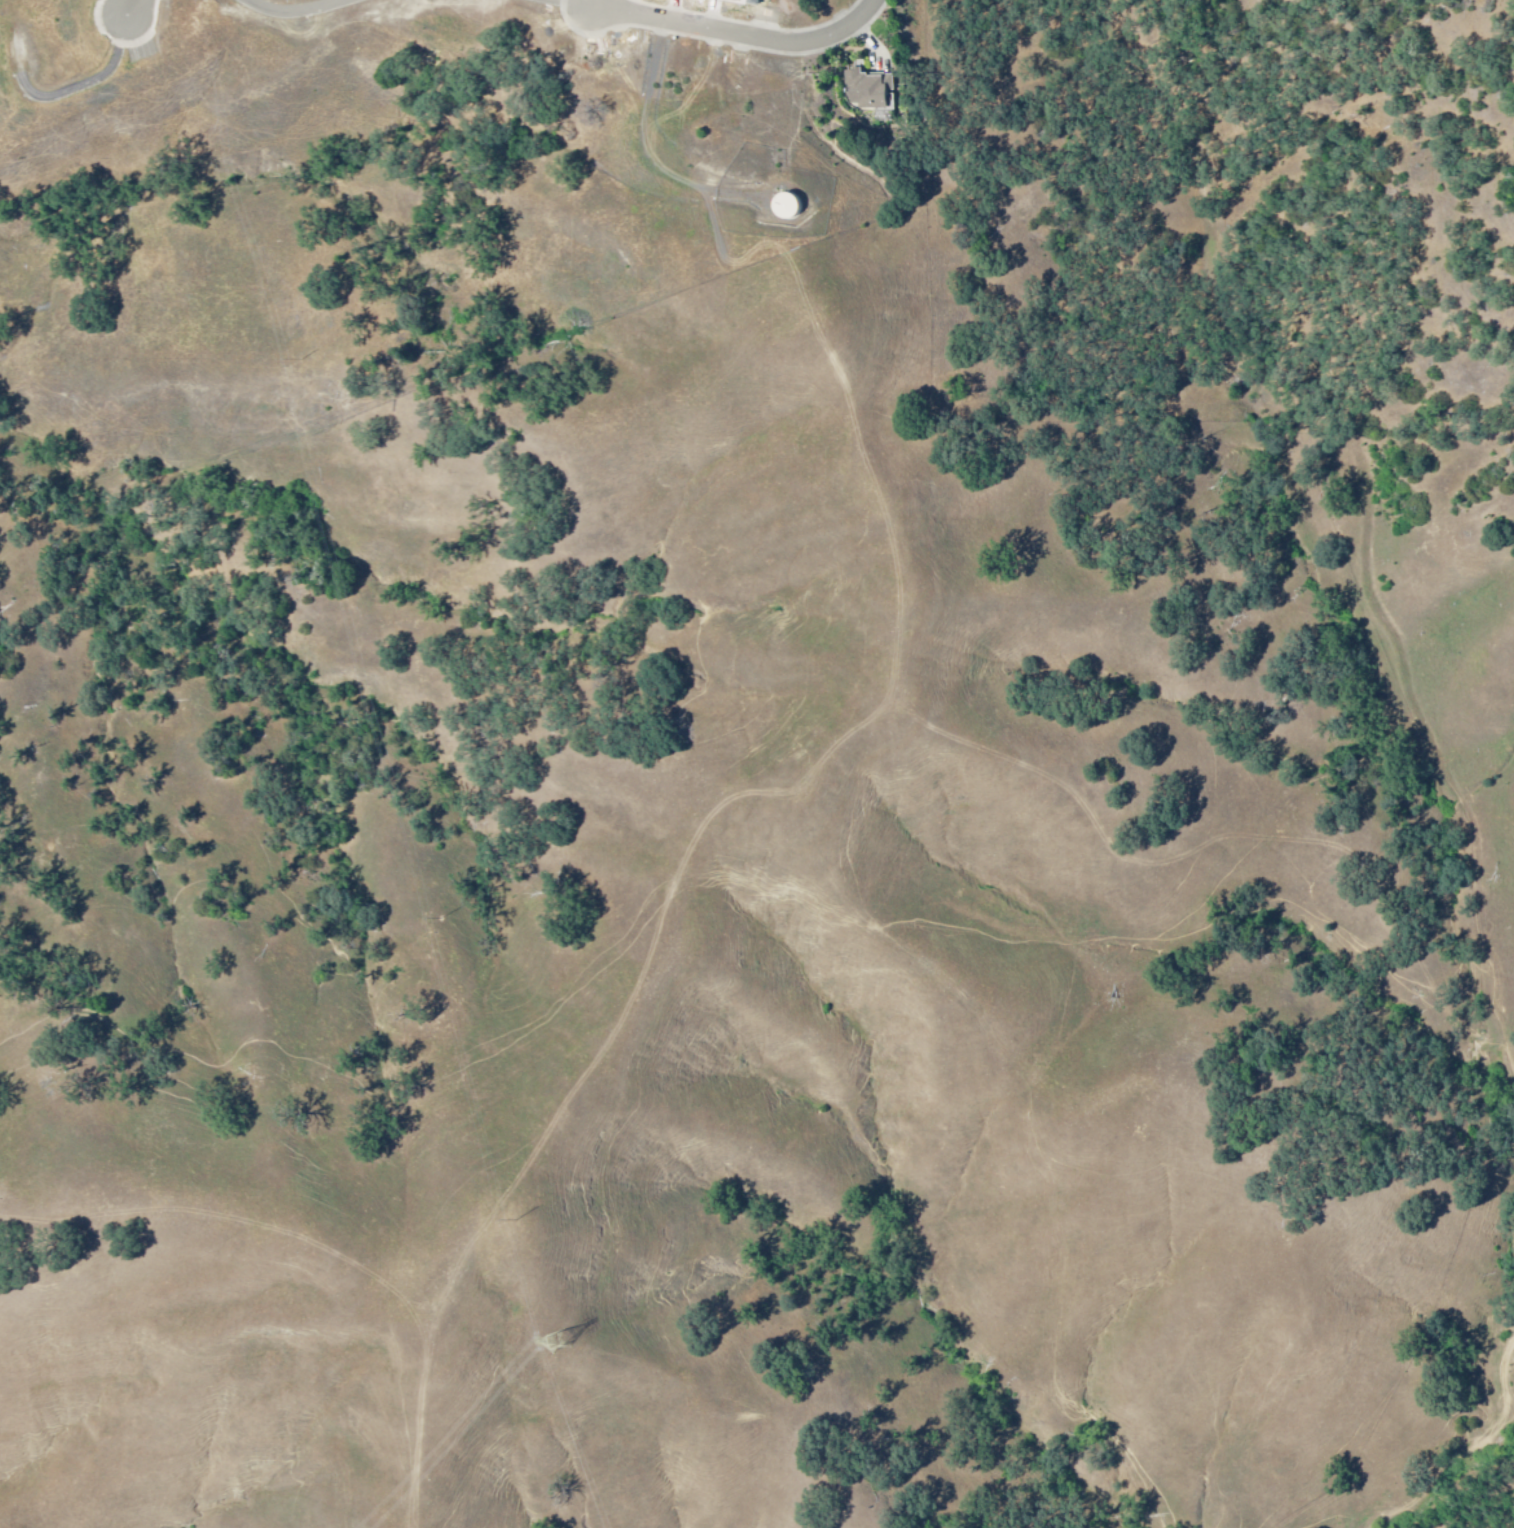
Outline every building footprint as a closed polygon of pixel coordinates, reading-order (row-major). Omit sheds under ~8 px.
[(896,76),(864,75),(864,71),(849,71),(848,105),(859,106),(859,110),(888,111),(888,96),(896,96),(896,76)] [(791,222),(792,199),(768,198),(767,221),(791,222)]
